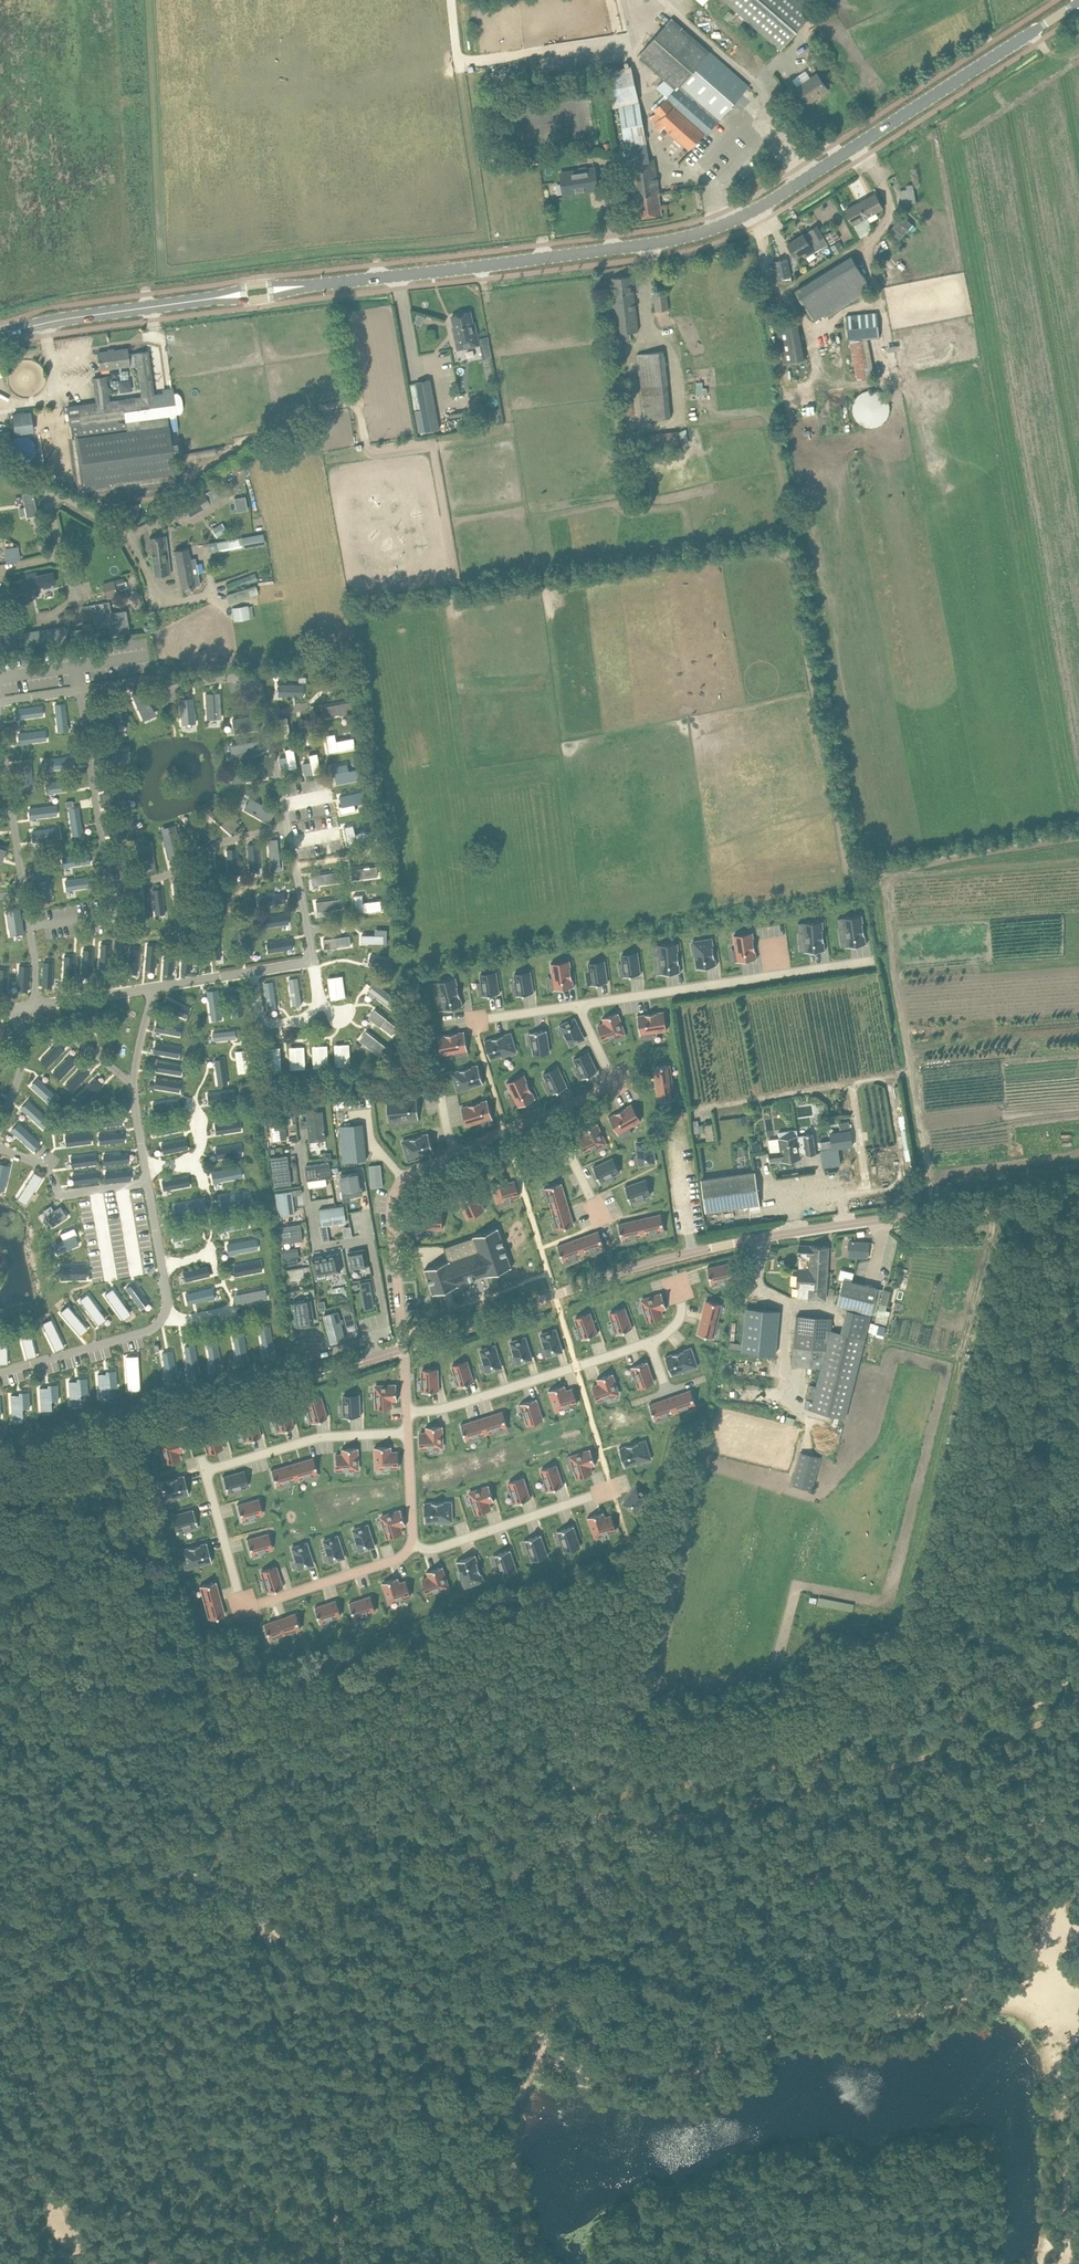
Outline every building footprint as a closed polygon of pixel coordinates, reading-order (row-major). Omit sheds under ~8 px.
[(781,49),(813,13),(798,0),(725,0),(781,49)] [(716,122),(749,86),(671,18),(638,56),(675,91),(654,109),(656,112),(651,117),(655,122),(653,125),(661,129),(665,126),(690,150),(705,134),(706,134),(716,122)] [(731,42),(725,49),(740,63),(746,56),(731,42)] [(632,62),(606,67),(614,105),(640,99),(632,62)] [(788,89),(789,90),(795,100),(802,95),(808,103),(815,99),(814,98),(827,88),(817,73),(796,87),(794,85),(788,89)] [(619,106),(633,197),(635,197),(659,193),(660,193),(655,160),(650,161),(639,101),(619,106)] [(560,173),(562,184),(564,195),(598,189),(594,167),(560,173)] [(915,184),(907,184),(907,189),(901,190),(903,206),(917,204),(915,184)] [(662,214),(659,193),(635,197),(638,218),(662,214)] [(875,194),(846,210),(853,224),(882,207),(875,194)] [(901,239),(915,224),(905,215),(891,230),(901,239)] [(803,234),(787,244),(795,257),(803,252),(807,257),(827,244),(822,237),(823,236),(817,226),(810,230),(810,231),(804,234),(803,234)] [(835,229),(825,234),(831,244),(840,238),(835,229)] [(839,241),(830,246),(835,254),(845,249),(839,241)] [(871,289),(852,256),(795,290),(814,321),(824,315),(825,317),(871,289)] [(778,279),(791,276),(788,258),(775,261),(778,279)] [(612,278),(613,289),(618,341),(631,339),(630,332),(638,331),(633,287),(632,276),(612,278)] [(655,311),(669,309),(666,290),(653,291),(655,311)] [(470,312),(452,316),(455,327),(454,327),(458,348),(478,344),(474,323),(472,323),(470,312)] [(877,312),(846,315),(848,340),(879,337),(877,312)] [(786,363),(807,360),(801,323),(781,326),(786,363)] [(487,336),(479,338),(483,358),(491,357),(488,341),(487,336)] [(127,349),(98,353),(100,370),(130,366),(128,354),(127,349)] [(667,384),(664,350),(637,353),(640,386),(667,384)] [(149,352),(128,354),(130,366),(131,366),(137,366),(141,397),(109,401),(106,376),(94,378),(97,403),(78,405),(82,431),(77,432),(78,437),(71,437),(78,486),(85,485),(86,491),(95,490),(96,495),(115,492),(116,498),(177,490),(167,415),(176,414),(173,393),(154,395),(149,352)] [(440,429),(436,407),(431,379),(416,382),(421,410),(416,411),(420,433),(440,429)] [(870,390),(867,390),(864,391),(861,394),(857,397),(855,400),(853,405),(853,410),(854,416),(857,420),(861,424),(867,426),(872,427),(877,426),(882,424),(886,421),(889,415),(890,410),(890,405),(888,399),(884,395),(879,392),(876,390),(870,390)] [(14,412),(15,431),(35,430),(34,411),(14,412)] [(205,491),(212,502),(222,495),(215,485),(205,491)] [(22,493),(28,516),(40,513),(34,490),(22,493)] [(189,516),(210,504),(203,493),(182,505),(189,516)] [(217,537),(228,530),(223,522),(212,528),(217,537)] [(263,533),(216,542),(218,550),(244,545),(245,548),(265,544),(263,533)] [(149,537),(154,576),(171,574),(166,535),(149,537)] [(20,557),(19,545),(6,547),(7,558),(20,557)] [(187,548),(174,551),(181,588),(195,585),(187,548)] [(12,581),(15,592),(17,602),(31,598),(28,588),(44,585),(55,582),(52,572),(36,576),(35,572),(22,575),(23,579),(12,581)] [(123,577),(114,579),(118,597),(128,594),(123,577)] [(257,583),(228,593),(231,603),(260,593),(257,583)] [(109,602),(86,606),(89,612),(95,611),(96,615),(95,615),(95,618),(93,619),(94,623),(97,624),(97,626),(108,624),(110,635),(130,632),(128,621),(126,610),(111,613),(109,602)] [(232,608),(234,621),(251,618),(249,605),(232,608)] [(91,624),(82,625),(85,640),(101,637),(100,632),(93,633),(91,624)] [(65,627),(23,632),(26,648),(68,643),(65,627)] [(278,684),(278,695),(303,696),(304,684),(278,684)] [(144,688),(132,694),(143,718),(155,713),(144,688)] [(219,692),(206,693),(207,719),(221,718),(219,692)] [(193,698),(180,699),(182,724),(187,724),(187,725),(191,725),(191,724),(195,723),(193,698)] [(351,700),(320,707),(322,718),(323,717),(323,716),(339,713),(339,714),(340,714),(340,713),(342,712),(342,713),(347,713),(346,712),(352,710),(350,702),(351,702),(351,700)] [(65,703),(55,704),(58,730),(62,730),(62,731),(69,730),(68,722),(67,723),(65,703)] [(16,713),(15,713),(16,720),(22,719),(22,718),(43,715),(42,705),(15,709),(16,713)] [(98,706),(92,718),(114,729),(117,725),(118,726),(119,723),(118,722),(120,718),(98,706)] [(257,715),(232,719),(235,732),(260,728),(257,715)] [(280,725),(273,726),(276,738),(282,737),(282,738),(291,736),(287,717),(279,718),(280,725)] [(304,731),(297,732),(300,744),(306,743),(306,744),(315,742),(311,723),(303,724),(304,731)] [(19,738),(18,738),(19,744),(26,744),(26,743),(46,740),(45,730),(19,733),(19,738)] [(286,756),(280,757),(282,769),(288,768),(289,769),(297,767),(294,748),(285,749),(286,756)] [(122,751),(97,752),(98,765),(123,764),(122,751)] [(310,761),(303,762),(306,774),(312,773),(312,774),(321,773),(317,753),(309,755),(310,761)] [(44,764),(43,764),(44,771),(50,770),(50,769),(73,766),(72,756),(43,760),(44,764)] [(30,761),(20,762),(23,782),(21,782),(22,790),(29,789),(29,788),(33,788),(30,761)] [(263,768),(234,773),(236,782),(264,777),(263,768)] [(47,787),(46,787),(47,793),(53,793),(53,791),(76,789),(75,779),(46,782),(47,787)] [(341,805),(339,806),(341,814),(356,810),(354,803),(364,800),(362,791),(339,796),(341,805)] [(252,797),(245,809),(268,822),(275,810),(252,797)] [(30,813),(29,813),(30,819),(36,818),(36,817),(57,815),(56,805),(30,808),(30,813)] [(220,805),(211,814),(230,832),(239,823),(220,805)] [(78,807),(69,808),(72,834),(77,834),(77,835),(83,834),(82,826),(81,826),(78,807)] [(132,817),(108,822),(111,835),(135,830),(134,826),(135,825),(134,822),(133,822),(132,817)] [(196,817),(186,825),(201,845),(212,837),(196,817)] [(353,824),(343,826),(347,845),(375,839),(375,838),(374,838),(372,830),(365,831),(364,830),(360,831),(360,832),(356,833),(356,832),(355,832),(353,824)] [(33,835),(32,835),(33,842),(39,841),(39,840),(60,837),(58,827),(32,831),(33,835)] [(176,831),(163,834),(168,858),(181,855),(176,831)] [(277,838),(268,839),(270,865),(279,864),(277,838)] [(257,844),(248,844),(250,869),(259,868),(257,844)] [(236,848),(227,849),(229,873),(238,872),(236,848)] [(63,861),(62,861),(63,868),(70,867),(69,866),(90,863),(89,853),(63,857),(63,861)] [(214,864),(205,865),(207,889),(216,888),(214,864)] [(44,871),(37,871),(38,879),(39,879),(42,899),(52,897),(48,871),(44,872),(44,871)] [(339,871),(310,875),(312,884),(320,883),(325,883),(325,882),(340,880),(339,871)] [(66,884),(65,884),(66,891),(73,890),(73,889),(94,886),(92,876),(66,880),(66,884)] [(182,881),(173,882),(176,906),(185,905),(182,881)] [(162,888),(152,890),(155,914),(165,913),(162,888)] [(284,892),(258,896),(259,906),(285,902),(284,892)] [(141,893),(131,894),(133,923),(137,922),(137,924),(144,923),(144,917),(142,917),(141,893)] [(364,894),(353,895),(355,913),(383,910),(383,908),(382,909),(381,901),(374,902),(373,901),(369,901),(369,902),(365,903),(365,902),(364,902),(363,895),(364,895),(364,894)] [(342,898),(316,902),(317,910),(325,909),(325,910),(330,909),(343,907),(342,898)] [(20,907),(7,909),(11,934),(15,934),(16,935),(19,934),(19,933),(24,932),(20,907)] [(286,914),(262,918),(264,927),(288,924),(286,914)] [(843,917),(837,918),(838,928),(844,927),(847,946),(846,946),(866,943),(865,943),(861,914),(843,917)] [(804,922),(798,923),(799,933),(805,932),(806,951),(805,951),(805,952),(825,950),(825,949),(824,950),(822,920),(804,922)] [(249,928),(240,930),(243,954),(253,953),(249,928)] [(752,932),(734,935),(736,949),(738,961),(737,961),(757,958),(756,958),(752,932)] [(217,933),(208,934),(211,958),(221,957),(217,933)] [(362,934),(362,943),(384,944),(384,935),(375,935),(362,934)] [(350,935),(323,939),(325,948),(333,947),(338,947),(338,946),(351,944),(350,935)] [(291,939),(266,943),(268,952),(292,949),(291,939)] [(700,949),(695,949),(696,956),(696,961),(697,961),(698,967),(696,968),(717,965),(715,965),(711,939),(699,941),(700,949)] [(659,944),(653,945),(654,955),(660,954),(661,973),(660,973),(681,972),(681,971),(679,971),(677,942),(659,944)] [(101,943),(100,967),(109,968),(110,943),(101,943)] [(147,944),(145,969),(154,969),(156,945),(147,944)] [(183,946),(181,970),(191,971),(192,947),(183,946)] [(130,947),(128,971),(137,972),(139,948),(130,947)] [(165,948),(163,972),(172,973),(174,948),(165,948)] [(83,949),(82,973),(91,974),(93,950),(83,949)] [(624,968),(622,969),(623,976),(624,976),(630,975),(630,976),(632,975),(641,973),(640,973),(637,952),(622,954),(623,962),(624,968)] [(64,955),(63,980),(72,980),(74,956),(64,955)] [(372,955),(369,965),(393,971),(395,961),(372,955)] [(569,960),(551,963),(553,977),(555,989),(554,989),(574,986),(573,986),(569,960)] [(591,977),(589,977),(590,984),(591,984),(591,985),(597,984),(599,984),(599,983),(608,982),(608,981),(607,982),(603,960),(589,963),(590,971),(591,977)] [(43,961),(42,986),(52,986),(53,962),(43,961)] [(19,965),(18,989),(27,990),(28,965),(19,965)] [(498,993),(495,971),(481,974),(483,988),(480,988),(481,995),(498,993)] [(517,987),(515,988),(516,995),(517,995),(523,994),(523,995),(525,994),(534,993),(534,992),(533,992),(529,971),(515,973),(516,981),(517,987)] [(343,975),(334,977),(337,998),(346,997),(343,975)] [(298,977),(289,978),(293,1004),(302,1003),(298,977)] [(437,982),(431,983),(434,993),(440,991),(444,1009),(443,1010),(463,1005),(463,1004),(462,1005),(455,977),(437,981),(437,982)] [(273,981),(265,982),(268,1008),(277,1007),(273,981)] [(373,986),(369,991),(375,996),(376,995),(391,1007),(397,999),(376,983),(374,986),(373,986)] [(213,990),(207,991),(207,997),(209,997),(212,1020),(222,1019),(218,990),(213,991),(213,990)] [(240,991),(230,992),(233,1016),(243,1015),(240,991)] [(167,998),(163,1007),(185,1018),(190,1008),(167,998)] [(376,1010),(369,1017),(381,1026),(392,1035),(398,1028),(387,1019),(387,1018),(376,1010)] [(638,1014),(641,1035),(641,1034),(653,1032),(667,1030),(664,1012),(638,1016),(638,1014)] [(605,1023),(598,1026),(603,1040),(611,1037),(618,1035),(624,1033),(623,1030),(618,1013),(619,1013),(602,1018),(602,1019),(603,1018),(605,1023)] [(575,1018),(561,1025),(565,1033),(570,1045),(584,1038),(575,1019),(575,1018)] [(157,1021),(156,1030),(179,1035),(181,1025),(157,1021)] [(235,1029),(213,1032),(214,1040),(236,1037),(235,1029)] [(464,1032),(438,1036),(441,1054),(455,1052),(467,1050),(467,1051),(468,1051),(465,1034),(464,1030),(464,1031),(464,1032)] [(530,1033),(529,1033),(530,1040),(532,1040),(533,1046),(534,1054),(549,1052),(546,1031),(547,1030),(538,1031),(537,1031),(536,1031),(536,1032),(530,1033)] [(367,1031),(360,1039),(384,1058),(390,1050),(367,1031)] [(485,1040),(490,1060),(491,1059),(490,1058),(496,1056),(497,1056),(502,1055),(502,1054),(508,1053),(506,1048),(514,1045),(510,1033),(485,1041),(485,1040)] [(57,1043),(40,1060),(47,1067),(65,1049),(57,1043)] [(156,1043),(154,1053),(178,1057),(180,1047),(156,1043)] [(349,1044),(341,1044),(342,1066),(350,1066),(349,1044)] [(327,1045),(319,1045),(320,1067),(328,1067),(327,1045)] [(305,1046),(296,1046),(297,1068),(305,1068),(305,1046)] [(280,1047),(271,1047),(272,1069),(281,1069),(280,1047)] [(250,1049),(241,1050),(244,1072),(253,1071),(250,1049)] [(587,1051),(574,1058),(578,1065),(580,1071),(578,1072),(581,1078),(582,1078),(588,1076),(590,1075),(589,1075),(598,1071),(598,1070),(597,1071),(587,1051)] [(70,1055),(53,1072),(60,1079),(77,1062),(70,1055)] [(224,1059),(215,1060),(218,1084),(228,1083),(224,1059)] [(158,1061),(157,1070),(181,1074),(182,1064),(158,1061)] [(477,1065),(452,1073),(456,1085),(464,1082),(465,1087),(471,1085),(471,1086),(483,1082),(483,1084),(483,1083),(478,1064),(477,1064),(477,1065)] [(661,1066),(654,1067),(657,1084),(672,1082),(669,1065),(663,1066),(663,1065),(661,1065),(661,1066)] [(557,1066),(544,1073),(547,1080),(550,1086),(548,1087),(551,1093),(552,1093),(557,1091),(559,1090),(568,1086),(567,1085),(566,1086),(557,1066)] [(82,1067),(65,1084),(72,1091),(90,1074),(82,1067)] [(523,1074),(507,1082),(513,1095),(518,1106),(517,1106),(517,1107),(536,1098),(536,1097),(535,1098),(523,1074)] [(34,1083),(31,1086),(51,1104),(57,1097),(42,1083),(43,1082),(38,1077),(33,1082),(34,1083)] [(156,1078),(155,1088),(179,1091),(181,1081),(156,1078)] [(95,1079),(78,1096),(85,1103),(102,1086),(95,1079)] [(672,1082),(657,1084),(659,1100),(658,1101),(675,1099),(675,1098),(674,1098),(672,1082)] [(232,1091),(208,1094),(209,1104),(234,1101),(232,1091)] [(416,1099),(387,1101),(389,1119),(390,1125),(400,1124),(399,1118),(418,1117),(418,1118),(417,1097),(416,1097),(416,1099)] [(178,1099),(154,1103),(155,1113),(179,1108),(178,1099)] [(487,1100),(462,1108),(467,1125),(480,1121),(492,1117),(492,1118),(493,1118),(487,1099),(486,1099),(487,1100)] [(25,1103),(21,1108),(25,1113),(26,1112),(43,1128),(50,1120),(29,1101),(26,1104),(25,1103)] [(632,1104),(609,1118),(617,1133),(641,1120),(632,1104)] [(358,1106),(338,1108),(340,1126),(360,1124),(358,1106)] [(326,1139),(323,1110),(307,1112),(307,1119),(301,1120),(302,1127),(307,1126),(309,1141),(326,1139)] [(121,1114),(96,1116),(97,1126),(122,1124),(121,1114)] [(88,1116),(64,1119),(65,1129),(89,1126),(88,1116)] [(273,1118),(274,1139),(289,1138),(288,1118),(273,1118)] [(181,1120),(157,1125),(159,1135),(183,1129),(181,1120)] [(240,1120),(216,1124),(217,1134),(241,1130),(240,1120)] [(848,1121),(839,1123),(840,1129),(849,1128),(848,1121)] [(15,1126),(11,1130),(16,1135),(16,1134),(33,1150),(40,1143),(19,1123),(16,1126),(15,1126)] [(585,1135),(579,1138),(585,1152),(593,1148),(605,1142),(604,1140),(597,1124),(598,1123),(582,1130),(582,1131),(583,1130),(585,1135)] [(360,1124),(340,1126),(343,1162),(364,1160),(360,1124)] [(780,1150),(768,1152),(770,1161),(770,1160),(782,1159),(782,1161),(801,1158),(800,1158),(800,1154),(805,1153),(806,1155),(816,1154),(813,1133),(798,1135),(798,1134),(797,1129),(779,1132),(780,1137),(778,1137),(780,1150)] [(831,1140),(821,1141),(822,1149),(832,1147),(832,1148),(852,1146),(850,1130),(830,1132),(831,1140)] [(123,1131),(99,1134),(100,1144),(124,1141),(123,1131)] [(428,1134),(403,1141),(406,1153),(414,1151),(415,1156),(421,1154),(427,1153),(427,1152),(433,1151),(433,1152),(434,1152),(428,1132),(427,1132),(428,1134)] [(90,1133),(66,1136),(67,1146),(91,1143),(90,1133)] [(186,1139),(162,1144),(164,1153),(188,1148),(186,1139)] [(651,1140),(636,1142),(638,1155),(640,1164),(639,1164),(655,1162),(655,1161),(651,1140)] [(240,1145),(216,1148),(218,1158),(242,1154),(240,1145)] [(128,1152),(103,1155),(104,1165),(129,1162),(128,1152)] [(96,1154),(71,1157),(73,1167),(97,1164),(96,1154)] [(287,1155),(270,1156),(274,1185),(290,1183),(287,1155)] [(593,1166),(597,1175),(598,1177),(600,1182),(601,1182),(601,1183),(608,1180),(607,1177),(612,1175),(620,1171),(613,1158),(594,1167),(593,1166)] [(328,1161),(304,1165),(307,1179),(330,1175),(328,1161)] [(4,1190),(10,1165),(0,1163),(0,1189),(4,1190)] [(213,1176),(212,1176),(213,1182),(220,1181),(220,1180),(242,1176),(240,1166),(212,1171),(213,1176)] [(383,1188),(381,1166),(369,1167),(372,1189),(383,1188)] [(130,1169),(105,1172),(106,1182),(131,1179),(130,1169)] [(98,1171),(73,1174),(75,1184),(99,1181),(98,1171)] [(755,1171),(701,1179),(706,1211),(760,1203),(755,1171)] [(34,1172),(18,1196),(27,1202),(42,1177),(34,1172)] [(358,1172),(338,1175),(342,1197),(361,1194),(358,1172)] [(188,1175),(162,1180),(164,1190),(190,1185),(188,1175)] [(507,1177),(492,1182),(498,1202),(511,1198),(519,1195),(515,1181),(508,1183),(506,1178),(507,1177)] [(625,1185),(625,1186),(631,1202),(632,1203),(638,1201),(637,1198),(643,1196),(651,1193),(646,1180),(626,1187),(625,1185)] [(545,1188),(544,1188),(546,1195),(549,1194),(550,1200),(553,1208),(567,1204),(561,1183),(562,1183),(562,1182),(545,1187),(545,1188)] [(474,1185),(456,1194),(457,1194),(462,1205),(468,1218),(484,1210),(473,1186),(474,1185)] [(301,1188),(274,1192),(278,1215),(295,1212),(292,1194),(302,1193),(301,1188)] [(222,1200),(221,1201),(222,1207),(228,1206),(228,1205),(251,1200),(249,1191),(221,1196),(222,1200)] [(176,1209),(175,1209),(176,1216),(183,1214),(183,1213),(205,1209),(204,1199),(175,1205),(176,1209)] [(344,1204),(318,1208),(321,1225),(346,1221),(344,1204)] [(567,1204),(553,1208),(555,1215),(557,1221),(554,1222),(556,1229),(559,1228),(559,1229),(565,1227),(567,1227),(567,1226),(573,1224),(567,1204)] [(54,1210),(46,1215),(53,1225),(67,1216),(61,1205),(54,1210)] [(416,1209),(416,1229),(416,1228),(428,1228),(443,1228),(443,1210),(416,1210),(416,1209)] [(692,1228),(708,1226),(706,1212),(690,1214),(692,1228)] [(660,1215),(640,1219),(643,1234),(651,1232),(657,1230),(657,1233),(664,1232),(664,1229),(663,1223),(663,1221),(662,1221),(661,1214),(660,1214),(660,1215)] [(219,1225),(218,1225),(220,1232),(226,1230),(226,1229),(249,1225),(247,1215),(219,1221),(219,1225)] [(619,1223),(618,1223),(622,1240),(623,1240),(623,1241),(630,1240),(629,1237),(635,1235),(643,1234),(640,1219),(619,1224),(619,1223)] [(299,1222),(277,1226),(280,1242),(301,1239),(299,1222)] [(173,1234),(172,1234),(173,1240),(180,1239),(180,1238),(202,1234),(201,1224),(172,1229),(173,1234)] [(63,1240),(53,1244),(57,1253),(79,1244),(75,1236),(77,1235),(74,1227),(60,1233),(63,1240)] [(448,1260),(424,1269),(425,1269),(433,1293),(433,1294),(459,1285),(458,1284),(486,1274),(486,1275),(512,1267),(512,1266),(511,1266),(498,1228),(499,1228),(498,1227),(473,1236),(444,1247),(448,1260)] [(598,1232),(578,1239),(583,1253),(590,1250),(596,1248),(597,1250),(604,1248),(603,1245),(604,1245),(601,1239),(602,1239),(601,1237),(598,1231),(598,1232)] [(229,1248),(227,1248),(229,1254),(235,1253),(235,1252),(258,1248),(256,1238),(228,1243),(229,1248)] [(558,1245),(557,1245),(563,1261),(564,1261),(564,1262),(571,1260),(570,1257),(576,1255),(583,1253),(578,1239),(558,1246),(558,1245)] [(849,1241),(848,1255),(868,1257),(869,1242),(849,1241)] [(798,1253),(798,1255),(800,1255),(799,1269),(810,1269),(827,1270),(828,1257),(829,1246),(814,1245),(811,1245),(799,1245),(799,1253),(798,1253)] [(364,1248),(348,1251),(351,1269),(367,1266),(364,1248)] [(285,1250),(286,1265),(300,1263),(299,1249),(285,1250)] [(341,1271),(338,1253),(311,1258),(315,1276),(341,1271)] [(260,1260),(234,1265),(236,1275),(262,1270),(260,1260)] [(708,1267),(707,1267),(711,1284),(712,1284),(712,1285),(719,1284),(718,1281),(732,1278),(729,1264),(708,1268),(708,1267)] [(86,1265),(60,1265),(61,1272),(62,1272),(62,1279),(86,1278),(86,1265)] [(207,1266),(184,1271),(186,1280),(209,1275),(207,1266)] [(810,1269),(808,1298),(826,1299),(827,1271),(810,1269)] [(841,1290),(837,1305),(871,1313),(875,1314),(882,1288),(878,1287),(843,1279),(841,1290)] [(370,1280),(360,1282),(365,1309),(375,1308),(370,1280)] [(134,1282),(126,1288),(140,1307),(148,1301),(134,1282)] [(211,1288),(185,1294),(187,1303),(208,1299),(208,1300),(215,1298),(213,1291),(212,1291),(211,1288)] [(265,1288),(239,1293),(241,1302),(267,1296),(265,1288)] [(113,1289),(105,1294),(122,1318),(130,1312),(113,1289)] [(661,1293),(642,1299),(648,1321),(663,1316),(661,1309),(666,1307),(666,1308),(667,1308),(661,1292),(661,1293)] [(88,1294),(80,1300),(97,1323),(105,1317),(88,1294)] [(309,1299),(294,1301),(298,1325),(313,1323),(309,1299)] [(706,1300),(702,1317),(717,1321),(721,1304),(715,1302),(713,1301),(713,1302),(706,1300)] [(349,1302),(341,1304),(346,1326),(354,1324),(349,1302)] [(69,1306),(61,1313),(80,1334),(88,1328),(69,1306)] [(624,1307),(610,1312),(615,1326),(613,1327),(615,1334),(616,1333),(616,1334),(633,1328),(633,1327),(631,1328),(624,1307)] [(848,1309),(842,1332),(865,1338),(871,1315),(848,1309)] [(778,1352),(781,1313),(746,1310),(743,1350),(778,1352)] [(337,1311),(321,1315),(329,1344),(345,1339),(337,1311)] [(589,1313),(576,1317),(580,1331),(578,1332),(580,1339),(582,1338),(582,1339),(598,1333),(598,1332),(597,1333),(589,1313)] [(796,1315),(791,1364),(821,1367),(816,1385),(809,1384),(806,1396),(814,1398),(813,1401),(806,1399),(804,1407),(845,1418),(865,1338),(842,1332),(831,1329),(832,1319),(796,1315)] [(697,1333),(714,1337),(713,1337),(717,1321),(702,1317),(699,1333),(697,1333)] [(52,1319),(43,1324),(55,1350),(64,1345),(52,1319)] [(269,1326),(259,1327),(263,1348),(262,1348),(263,1355),(270,1354),(270,1353),(274,1352),(269,1326)] [(36,1355),(29,1327),(20,1329),(27,1357),(36,1355)] [(554,1330),(541,1334),(548,1355),(547,1355),(562,1351),(562,1350),(555,1329),(554,1330)] [(242,1332),(233,1334),(236,1355),(235,1355),(236,1361),(243,1360),(243,1359),(247,1358),(242,1332)] [(525,1337),(511,1342),(517,1363),(532,1358),(525,1337)] [(217,1339),(207,1341),(210,1361),(209,1362),(211,1368),(217,1367),(217,1366),(221,1365),(217,1339)] [(194,1344),(184,1346),(188,1367),(187,1367),(188,1373),(195,1372),(195,1371),(199,1370),(194,1344)] [(495,1345),(480,1350),(487,1371),(502,1366),(501,1366),(495,1345)] [(665,1356),(672,1375),(672,1374),(678,1371),(678,1372),(683,1370),(689,1367),(687,1362),(695,1360),(691,1348),(666,1357),(665,1356)] [(172,1350),(162,1352),(166,1373),(165,1373),(166,1380),(173,1378),(173,1377),(177,1376),(172,1350)] [(137,1356),(126,1356),(128,1390),(138,1389),(138,1382),(139,1382),(137,1356)] [(466,1360),(453,1365),(457,1379),(454,1379),(457,1386),(458,1386),(474,1381),(473,1381),(466,1360)] [(631,1367),(630,1367),(632,1374),(635,1373),(640,1387),(653,1382),(646,1362),(647,1361),(631,1367)] [(423,1384),(420,1384),(421,1391),(422,1391),(439,1390),(438,1390),(437,1369),(422,1369),(423,1384)] [(106,1373),(97,1374),(100,1398),(108,1398),(108,1388),(116,1387),(115,1370),(106,1371),(106,1373)] [(600,1384),(593,1386),(597,1400),(619,1393),(612,1374),(613,1373),(597,1378),(597,1379),(598,1378),(600,1384)] [(77,1380),(69,1381),(71,1405),(80,1404),(79,1395),(88,1394),(86,1377),(77,1378),(78,1380),(77,1380)] [(396,1384),(375,1385),(377,1407),(376,1407),(376,1408),(392,1407),(392,1400),(397,1399),(397,1401),(397,1400),(396,1383),(396,1384)] [(565,1385),(548,1390),(549,1391),(550,1390),(556,1410),(577,1403),(573,1388),(566,1391),(564,1385),(565,1385)] [(50,1389),(41,1390),(43,1414),(52,1413),(51,1403),(60,1402),(58,1386),(50,1387),(50,1389)] [(690,1391),(670,1398),(675,1411),(682,1409),(688,1407),(689,1409),(696,1407),(695,1404),(696,1404),(693,1398),(694,1398),(693,1396),(691,1390),(690,1390),(690,1391)] [(21,1397),(12,1398),(15,1422),(23,1421),(23,1411),(31,1410),(30,1394),(21,1395),(21,1397)] [(345,1409),(342,1409),(342,1416),(344,1416),(344,1417),(350,1416),(350,1417),(352,1417),(352,1416),(361,1416),(361,1415),(360,1415),(359,1394),(344,1394),(344,1403),(345,1409)] [(320,1397),(306,1401),(310,1415),(307,1415),(309,1422),(311,1422),(327,1417),(326,1417),(320,1397)] [(521,1404),(519,1404),(521,1411),(524,1410),(528,1424),(542,1420),(536,1399),(537,1399),(537,1398),(520,1403),(521,1404)] [(650,1403),(649,1404),(655,1420),(656,1421),(663,1419),(662,1416),(668,1414),(675,1411),(670,1398),(650,1405),(650,1403)] [(287,1405),(273,1410),(277,1423),(274,1424),(276,1431),(278,1431),(294,1426),(293,1426),(287,1405)] [(502,1412),(482,1418),(486,1432),(494,1430),(500,1428),(501,1431),(508,1428),(507,1426),(505,1420),(506,1420),(505,1418),(503,1412),(502,1412)] [(254,1415),(240,1419),(244,1433),(241,1434),(243,1441),(245,1440),(245,1441),(261,1436),(261,1435),(260,1436),(254,1415)] [(461,1424),(466,1440),(467,1440),(467,1441),(474,1439),(473,1437),(479,1435),(486,1432),(482,1418),(462,1425),(461,1424)] [(221,1425),(201,1431),(208,1452),(222,1448),(220,1441),(225,1439),(226,1440),(221,1424),(221,1425)] [(427,1432),(420,1433),(421,1448),(443,1447),(442,1426),(443,1426),(426,1426),(426,1427),(427,1427),(427,1432)] [(179,1435),(159,1441),(165,1462),(180,1458),(178,1451),(183,1450),(183,1451),(184,1451),(179,1434),(179,1435)] [(620,1447),(619,1447),(625,1467),(626,1467),(625,1465),(631,1463),(631,1464),(637,1462),(643,1460),(641,1455),(649,1453),(645,1441),(620,1448),(620,1447)] [(392,1446),(374,1447),(376,1447),(377,1468),(399,1467),(398,1452),(391,1452),(390,1446),(392,1446)] [(343,1454),(336,1454),(336,1469),(359,1468),(358,1448),(359,1448),(359,1447),(341,1448),(341,1449),(343,1449),(343,1454)] [(590,1449),(571,1456),(575,1469),(578,1477),(592,1472),(590,1465),(595,1464),(595,1465),(596,1465),(590,1448),(590,1449)] [(800,1452),(792,1485),(814,1491),(822,1458),(800,1452)] [(312,1458),(291,1464),(295,1478),(303,1476),(310,1474),(310,1477),(317,1475),(316,1472),(317,1472),(315,1466),(315,1464),(313,1458),(312,1458)] [(271,1469),(275,1484),(276,1484),(276,1487),(283,1485),(283,1482),(289,1480),(295,1478),(291,1464),(272,1470),(271,1469)] [(555,1465),(542,1469),(546,1483),(544,1484),(546,1491),(547,1490),(547,1491),(564,1485),(562,1485),(555,1465)] [(223,1475),(227,1492),(228,1492),(228,1493),(235,1491),(234,1489),(240,1487),(248,1485),(244,1471),(223,1477),(223,1475)] [(183,1475),(158,1482),(161,1494),(169,1492),(170,1497),(176,1496),(182,1494),(188,1493),(188,1494),(189,1494),(183,1474),(183,1475)] [(523,1477),(509,1482),(513,1496),(511,1497),(513,1503),(515,1503),(531,1498),(531,1497),(530,1498),(523,1477)] [(489,1486),(469,1492),(476,1513),(491,1508),(488,1502),(493,1500),(494,1501),(489,1484),(488,1484),(489,1486)] [(623,1503),(636,1512),(641,1505),(649,1494),(636,1485),(624,1503),(623,1503)] [(237,1503),(242,1520),(242,1521),(249,1519),(249,1517),(262,1513),(259,1499),(238,1505),(237,1503)] [(425,1501),(424,1501),(425,1522),(426,1522),(426,1520),(432,1520),(438,1520),(444,1520),(444,1514),(452,1514),(451,1501),(425,1503),(425,1501)] [(193,1510),(172,1515),(176,1530),(184,1527),(190,1526),(190,1528),(197,1526),(197,1525),(196,1519),(196,1517),(195,1518),(193,1508),(192,1508),(193,1510)] [(401,1510),(381,1516),(388,1537),(402,1533),(400,1526),(405,1524),(406,1525),(401,1508),(400,1509),(401,1510)] [(604,1512),(587,1517),(587,1518),(588,1517),(595,1537),(616,1530),(611,1515),(604,1518),(603,1512),(604,1512)] [(368,1525),(353,1529),(358,1542),(360,1550),(360,1551),(375,1546),(375,1545),(374,1545),(368,1525)] [(558,1531),(556,1532),(559,1538),(561,1538),(563,1544),(566,1551),(580,1547),(573,1526),(574,1526),(574,1525),(565,1528),(563,1529),(558,1531)] [(247,1538),(251,1555),(252,1555),(252,1556),(259,1554),(258,1552),(272,1548),(268,1534),(247,1539),(247,1538)] [(525,1540),(524,1540),(526,1547),(528,1546),(530,1552),(533,1560),(547,1555),(540,1535),(541,1535),(541,1534),(532,1537),(530,1537),(530,1538),(525,1540)] [(338,1536),(323,1540),(327,1553),(330,1561),(330,1562),(345,1557),(345,1556),(344,1556),(338,1536)] [(206,1543),(181,1550),(184,1562),(192,1560),(193,1565),(199,1563),(199,1564),(205,1562),(211,1560),(211,1562),(212,1562),(206,1542),(206,1543)] [(306,1543),(292,1547),(296,1560),(299,1568),(298,1568),(313,1564),(313,1563),(306,1543)] [(494,1555),(493,1555),(495,1562),(498,1561),(500,1567),(502,1575),(516,1571),(509,1550),(511,1550),(511,1549),(502,1552),(501,1552),(500,1552),(500,1553),(494,1555)] [(476,1554),(456,1561),(458,1561),(460,1567),(461,1572),(462,1572),(464,1578),(469,1577),(471,1584),(483,1580),(475,1555),(476,1555),(476,1554)] [(275,1566),(261,1570),(266,1584),(263,1585),(265,1592),(267,1591),(267,1592),(283,1587),(283,1586),(282,1587),(275,1566)] [(429,1576),(423,1579),(427,1593),(449,1586),(442,1567),(443,1566),(427,1571),(427,1572),(428,1571),(429,1576)] [(398,1577),(382,1583),(383,1583),(390,1602),(411,1595),(406,1581),(399,1583),(397,1578),(398,1578),(398,1577)] [(216,1581),(199,1585),(199,1586),(201,1585),(205,1602),(219,1598),(215,1582),(216,1581)] [(350,1602),(349,1602),(355,1619),(355,1618),(355,1620),(362,1617),(361,1615),(376,1610),(371,1596),(350,1603),(350,1602)] [(219,1598),(205,1602),(210,1618),(216,1616),(216,1617),(218,1616),(224,1614),(219,1598)] [(819,1598),(818,1607),(853,1609),(854,1600),(819,1598)] [(315,1606),(321,1623),(321,1624),(328,1622),(327,1619),(341,1615),(336,1601),(316,1608),(315,1606)] [(296,1613),(280,1619),(284,1633),(301,1628),(299,1621),(299,1619),(298,1620),(296,1613)] [(263,1623),(268,1639),(269,1639),(268,1638),(284,1633),(280,1619),(264,1624),(263,1623)]
